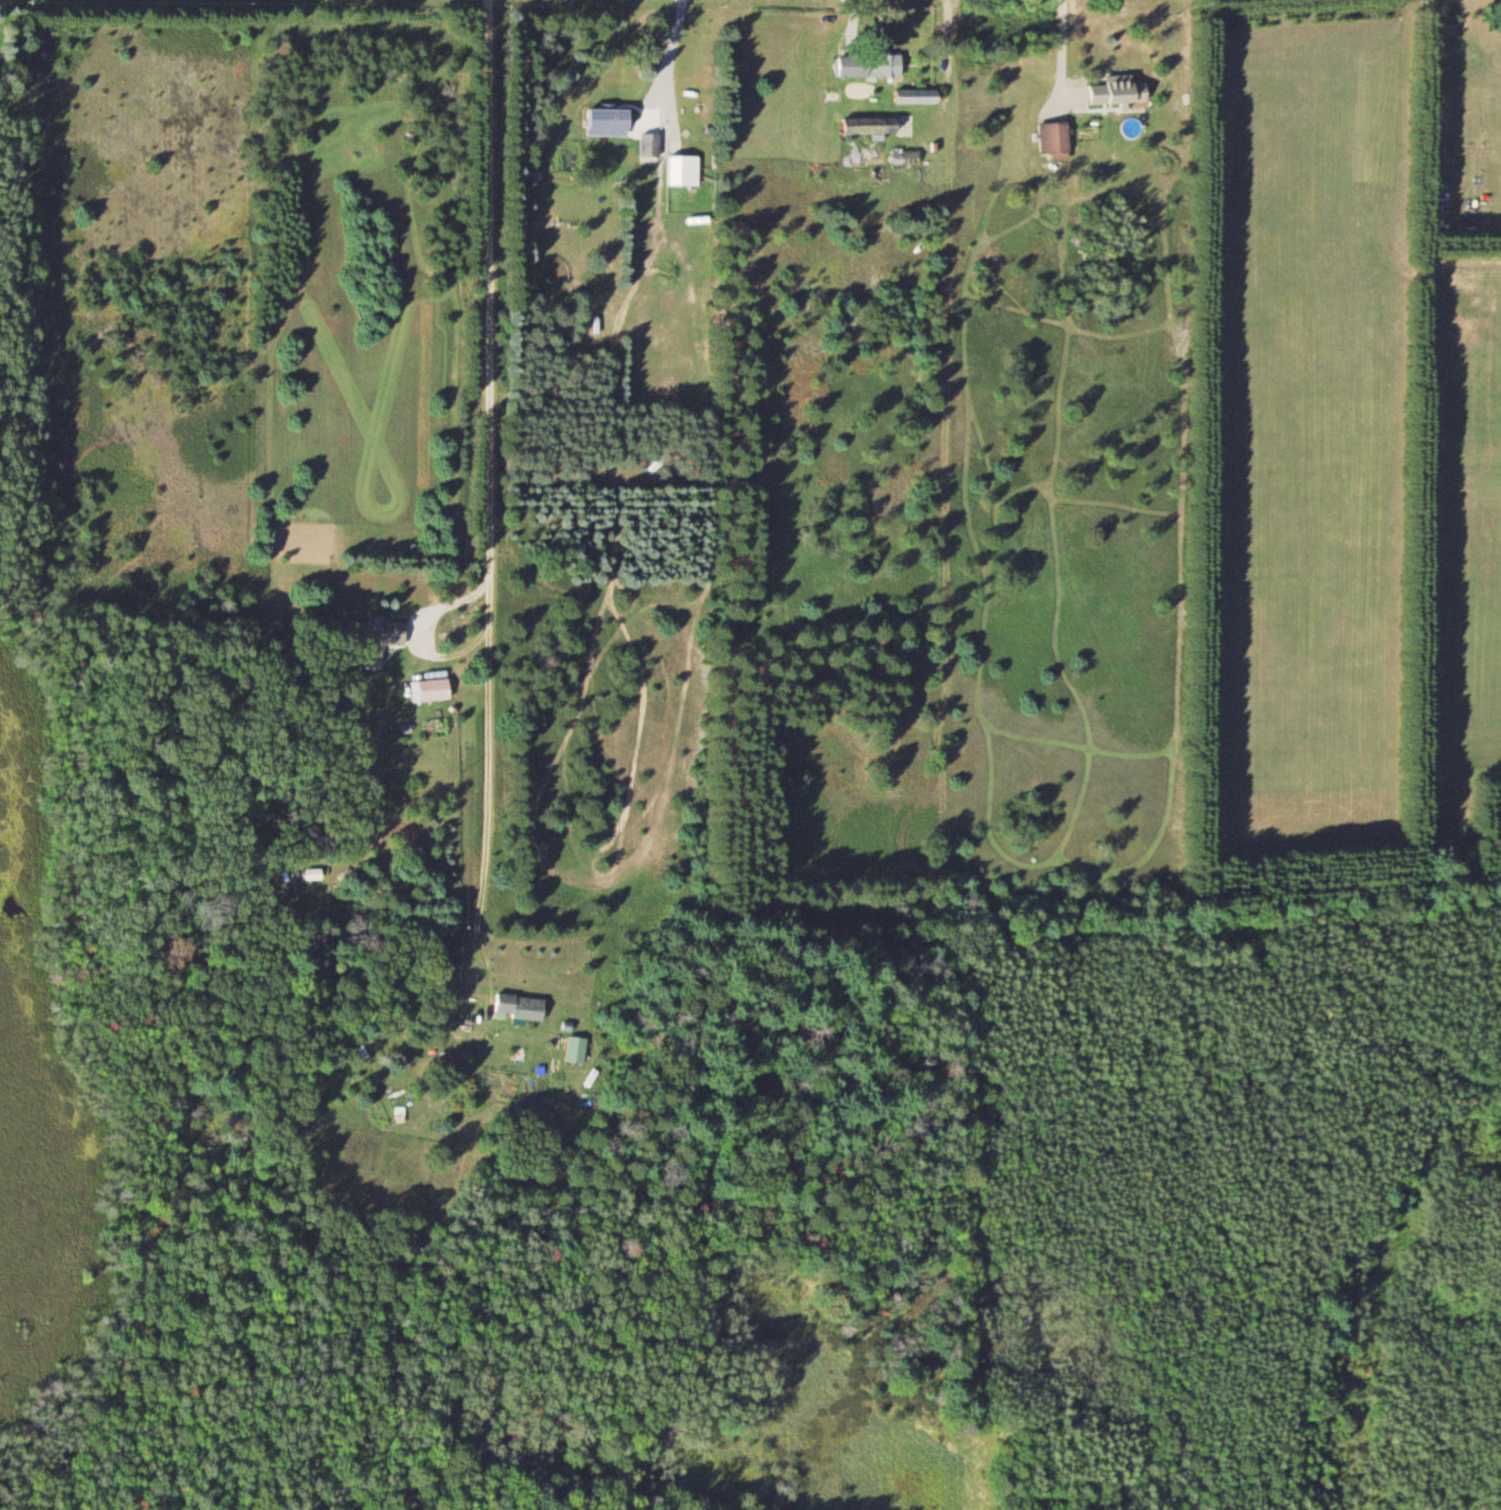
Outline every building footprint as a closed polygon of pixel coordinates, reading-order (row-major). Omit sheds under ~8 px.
[(904,76),(904,53),(839,53),(839,76),(904,76)] [(1151,101),(1150,76),(1108,77),(1108,84),(1091,84),(1092,103),(1151,101)] [(941,89),(897,89),(897,104),(941,104),(941,89)] [(604,135),(624,135),(624,129),(633,129),(633,109),(605,108),(604,135)] [(912,134),(912,116),(845,117),(845,134),(912,134)] [(1073,158),(1071,120),(1040,122),(1042,154),(1053,153),(1054,159),(1073,158)] [(642,155),(655,155),(655,134),(642,134),(642,155)] [(921,149),(894,149),(894,163),(921,163),(921,149)] [(671,185),(701,185),(701,155),(671,155),(671,185)] [(386,623),(386,615),(370,616),(370,622),(355,622),(355,646),(408,645),(408,623),(386,623)] [(414,680),(415,701),(452,699),(451,678),(414,680)] [(309,879),(325,879),(325,868),(309,868),(309,879)] [(545,1022),(548,998),(497,993),(495,1017),(545,1022)] [(587,1063),(589,1038),(569,1036),(567,1061),(587,1063)]
